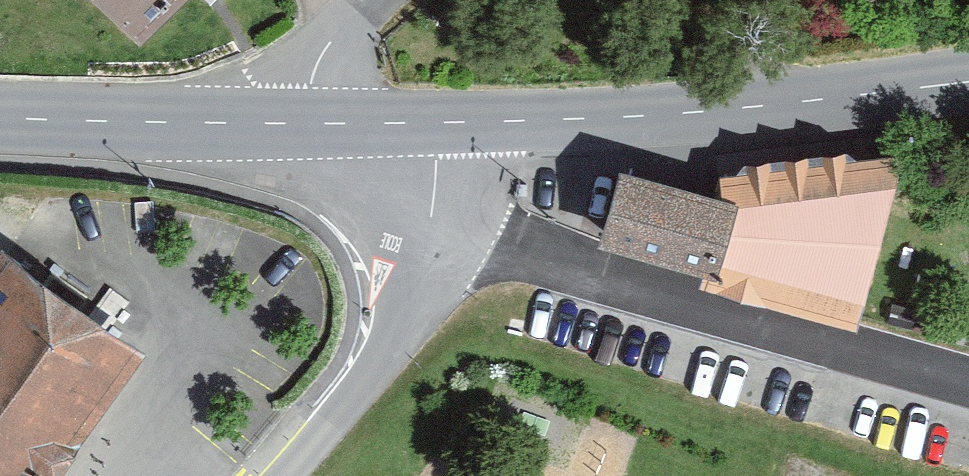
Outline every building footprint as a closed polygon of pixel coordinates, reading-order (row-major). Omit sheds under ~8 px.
[(148,51),(198,0),(96,0),(148,51)] [(721,196),(620,168),(599,244),(703,275),(699,287),(858,329),(905,155),(720,176),(721,196)] [(1,245),(0,247),(0,475),(58,475),(149,352),(1,245)]
